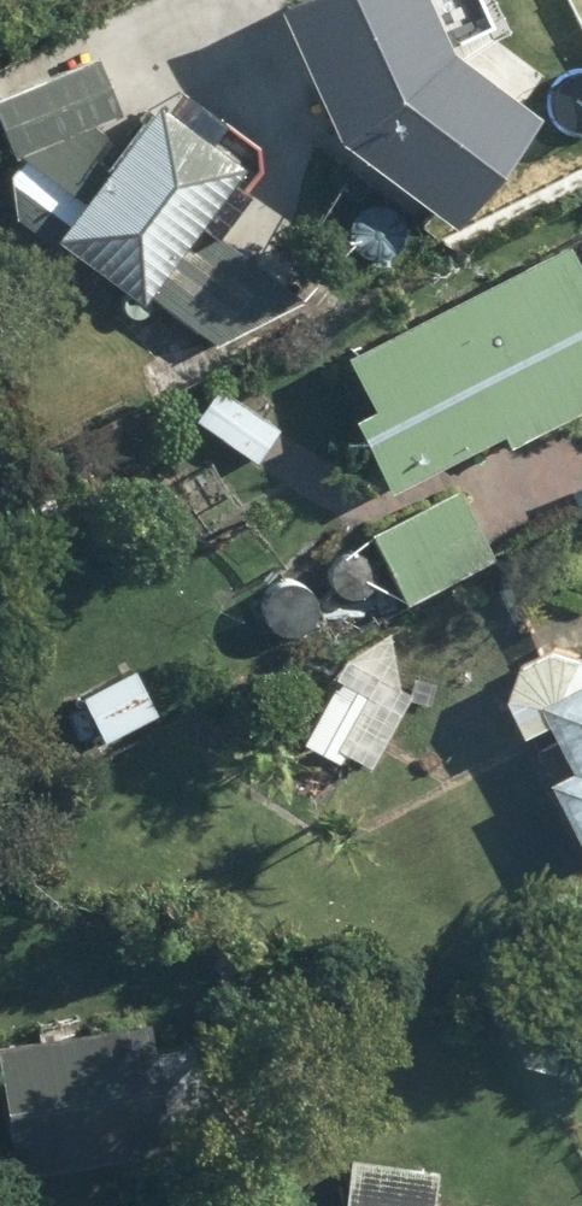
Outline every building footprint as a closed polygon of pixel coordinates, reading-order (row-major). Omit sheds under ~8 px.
[(278,1),(336,122),(454,206),(531,99),(442,35),(426,0),(279,0),(278,1)] [(47,173),(16,213),(54,243),(60,236),(141,298),(146,289),(214,341),(267,270),(224,236),(213,248),(191,231),(198,221),(212,232),(256,174),(207,137),(222,118),(184,88),(169,108),(153,97),(118,142),(93,122),(122,110),(97,53),(0,93),(0,113),(12,151),(19,149),(47,173)] [(339,350),(366,404),(347,413),(386,490),(500,434),(506,445),(581,407),(581,274),(563,237),(339,350)] [(191,415),(257,459),(281,426),(215,382),(191,415)] [(456,486),(366,533),(402,602),(464,570),(477,594),(511,577),(498,552),(492,555),(456,486)] [(563,651),(530,668),(520,695),(538,731),(566,717),(581,748),(581,657),(563,651)] [(340,677),(305,740),(343,761),(347,753),(373,768),(416,690),(359,659),(347,681),(340,677)] [(138,667),(83,692),(100,731),(90,736),(94,745),(160,714),(138,667)] [(281,781),(332,807),(347,777),(296,751),(281,781)] [(564,778),(581,811),(581,769),(564,778)] [(0,1041),(0,1099),(10,1169),(163,1147),(144,1018),(0,1041)] [(567,1072),(573,1042),(539,1034),(533,1064),(567,1072)] [(434,1168),(353,1155),(345,1205),(428,1205),(434,1168)]
